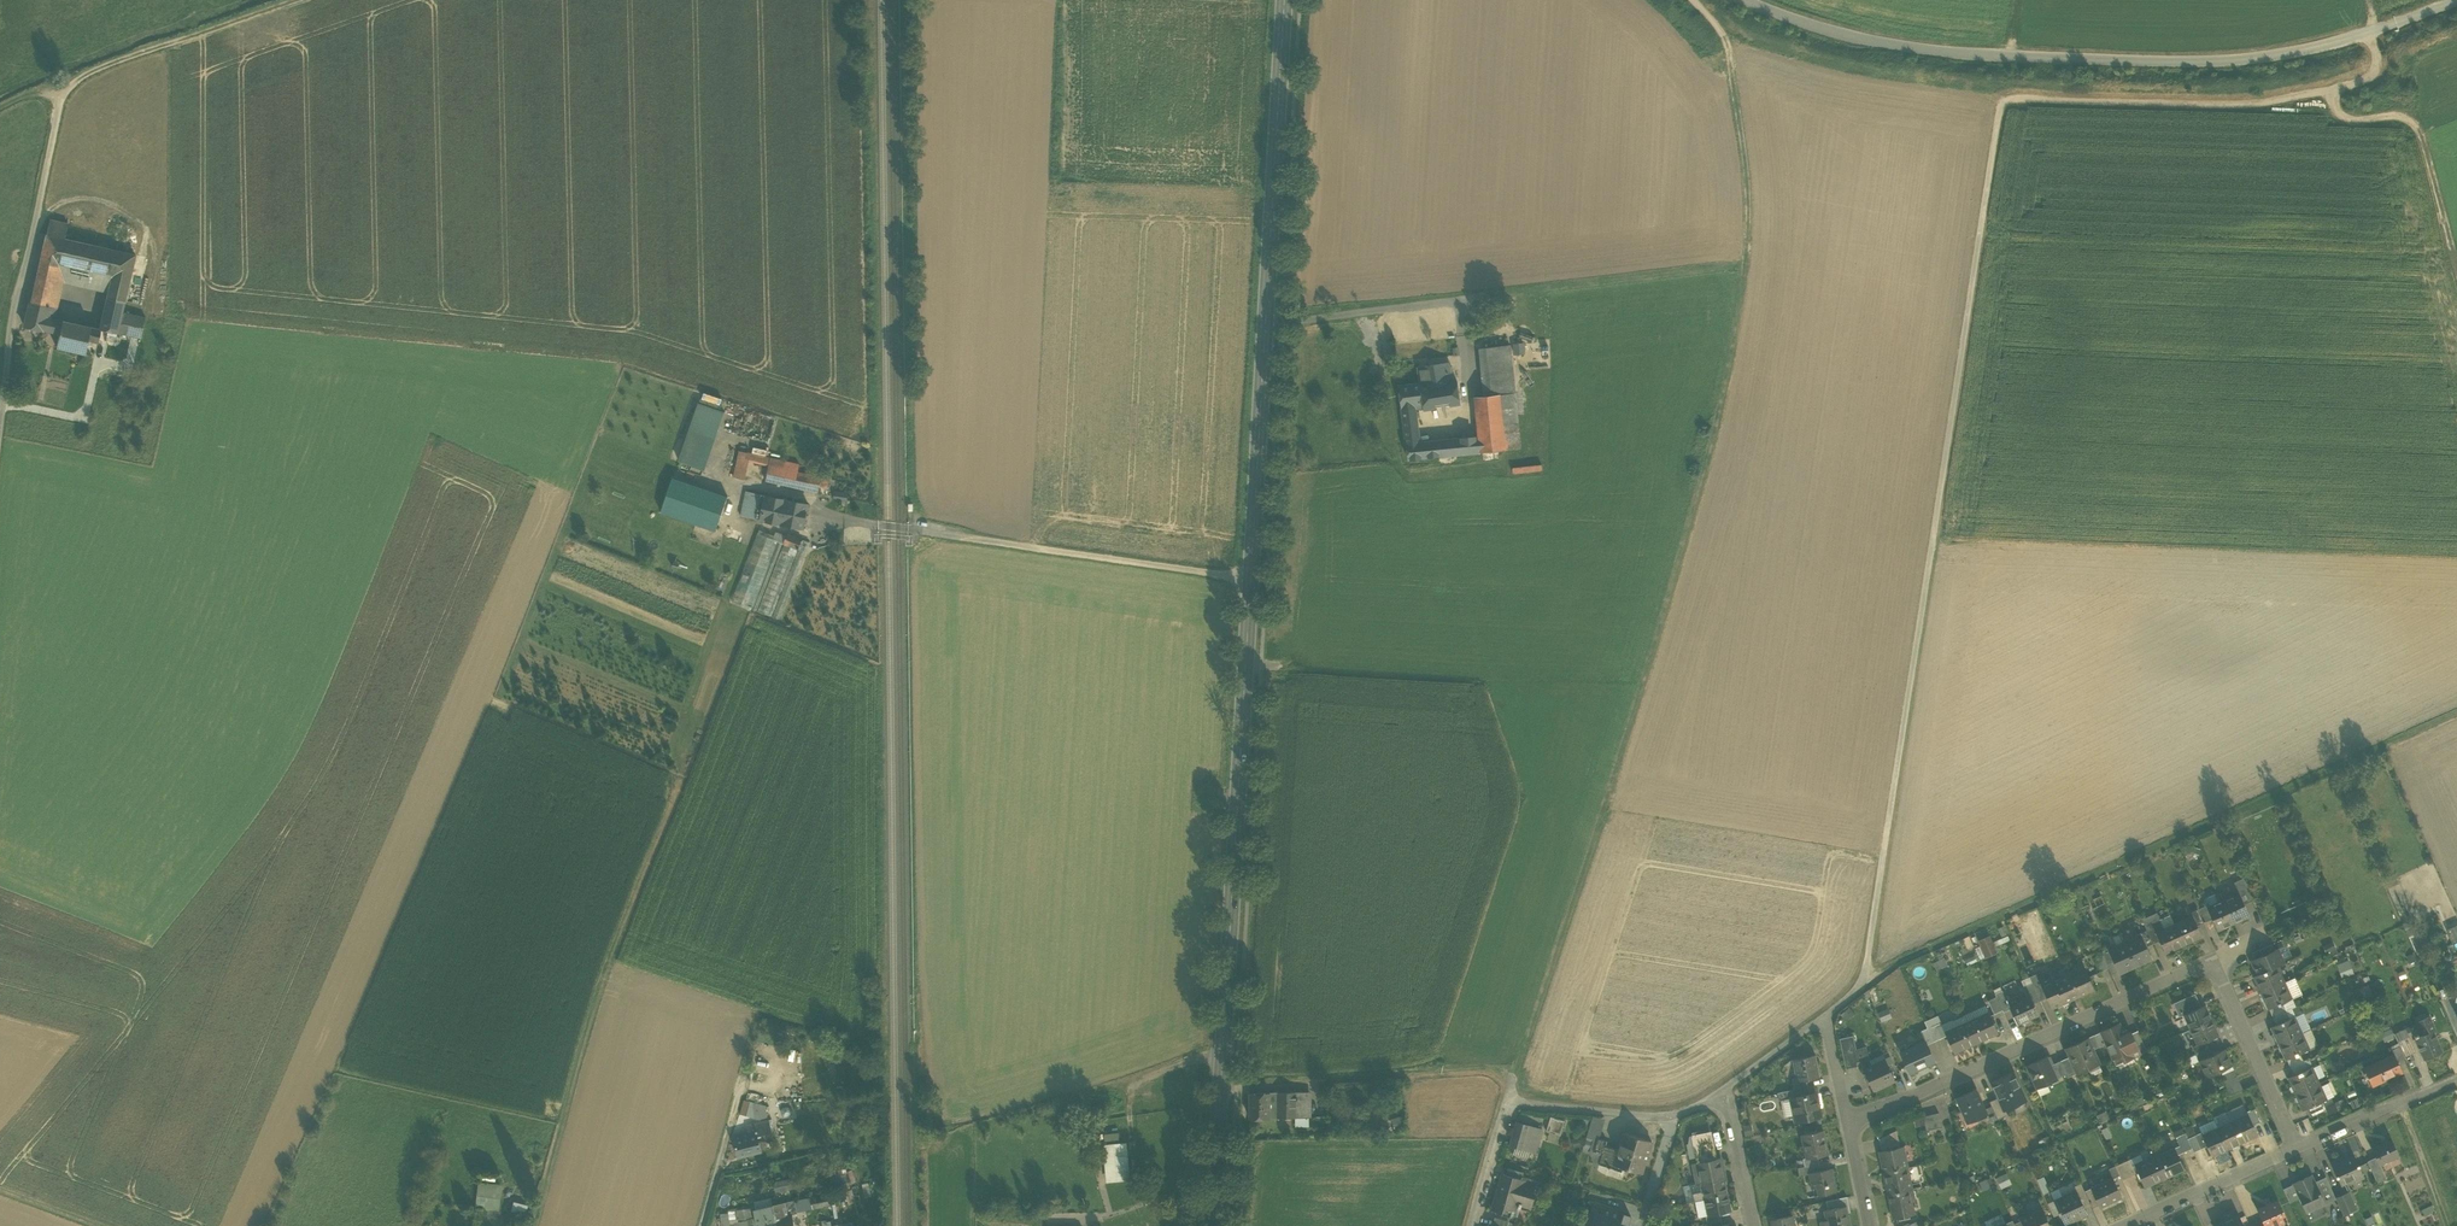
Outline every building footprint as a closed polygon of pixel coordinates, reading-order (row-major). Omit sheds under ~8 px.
[(55,278),(58,264),(70,266),(111,276),(108,292),(106,301),(124,305),(135,255),(64,238),(68,224),(50,220),(37,274),(55,278)] [(55,278),(63,282),(67,283),(70,266),(58,264),(55,278)] [(67,283),(108,292),(111,276),(70,266),(67,283)] [(63,282),(55,278),(37,274),(35,284),(61,290),(63,282)] [(56,309),(61,290),(35,284),(30,303),(56,309)] [(124,305),(106,301),(99,329),(101,329),(117,333),(122,312),(124,305)] [(24,326),(59,334),(62,320),(54,319),(56,309),(30,303),(24,326)] [(145,317),(122,312),(117,333),(140,338),(145,317)] [(91,327),(62,320),(59,334),(56,347),(84,353),(87,340),(91,327)] [(98,343),(101,329),(99,329),(91,327),(87,340),(98,343)] [(1525,352),(1524,341),(1512,342),(1513,353),(1525,352)] [(1481,348),(1482,364),(1512,361),(1510,345),(1481,348)] [(1482,364),(1485,396),(1500,394),(1515,393),(1512,361),(1482,364)] [(1420,382),(1421,386),(1452,382),(1449,362),(1418,367),(1420,382)] [(1399,385),(1402,410),(1415,409),(1423,408),(1423,409),(1460,404),(1457,381),(1452,382),(1421,386),(1420,382),(1399,385)] [(1515,393),(1500,394),(1506,450),(1520,448),(1515,393)] [(1485,396),(1474,397),(1475,407),(1478,437),(1420,442),(1415,409),(1402,410),(1408,459),(1506,450),(1500,394),(1485,396)] [(679,461),(705,470),(725,412),(699,403),(679,461)] [(39,457),(40,445),(28,445),(27,457),(39,457)] [(769,465),(770,458),(739,451),(734,477),(744,480),(749,461),(769,465)] [(799,464),(770,458),(769,465),(765,481),(818,492),(819,487),(821,477),(798,472),(799,464)] [(728,496),(673,477),(661,512),(716,531),(728,496)] [(821,477),(819,487),(827,489),(829,479),(821,477)] [(740,515),(762,520),(767,495),(745,491),(740,515)] [(781,524),(786,500),(767,495),(762,520),(781,524)] [(803,527),(808,504),(786,500),(781,524),(803,529),(803,527)] [(731,600),(779,619),(809,542),(787,534),(786,537),(775,533),(773,539),(757,533),(731,600)] [(2239,893),(2244,904),(2255,899),(2245,877),(2234,882),(2239,893)] [(2206,905),(2207,907),(2220,901),(2217,894),(2214,893),(2205,897),(2204,900),(2203,900),(2206,906),(2206,905)] [(2239,893),(2223,900),(2233,923),(2249,916),(2244,904),(2239,893)] [(2217,930),(2233,923),(2223,900),(2220,901),(2207,907),(2212,919),(2217,930)] [(2199,908),(2205,922),(2212,919),(2207,907),(2206,905),(2206,906),(2199,908)] [(2192,915),(2197,925),(2204,922),(2198,909),(2191,912),(2192,915)] [(2142,919),(2147,930),(2153,943),(2159,940),(2156,932),(2159,930),(2155,922),(2152,915),(2142,919)] [(2155,922),(2159,930),(2174,924),(2170,915),(2158,921),(2155,922)] [(2192,915),(2174,924),(2184,945),(2202,937),(2197,925),(2192,915)] [(2453,942),(2456,940),(2456,923),(2447,928),(2453,942)] [(2166,954),(2184,945),(2174,924),(2159,930),(2156,932),(2159,940),(2166,954)] [(2146,947),(2153,943),(2147,930),(2140,933),(2146,946),(2146,947)] [(2140,933),(2124,941),(2136,967),(2152,960),(2146,947),(2146,946),(2140,933)] [(1979,942),(1986,958),(1996,954),(1989,937),(1979,942)] [(2119,975),(2136,967),(2124,941),(2107,948),(2113,961),(2119,975)] [(2330,956),(2338,952),(2333,941),(2325,945),(2330,956)] [(2252,953),(2255,960),(2275,951),(2272,944),(2252,953)] [(2101,951),(2102,954),(2107,965),(2107,964),(2113,961),(2107,948),(2101,951)] [(2252,962),(2258,975),(2277,966),(2278,966),(2284,963),(2278,950),(2275,951),(2255,960),(2252,962)] [(2109,968),(2107,964),(2107,965),(2102,954),(2094,958),(2100,972),(2109,968)] [(2348,958),(2336,963),(2341,976),(2354,972),(2348,958)] [(1944,959),(1939,961),(1933,964),(1936,970),(1942,968),(1947,965),(1946,962),(1944,959)] [(2253,977),(2261,993),(2285,982),(2278,966),(2277,966),(2258,975),(2253,977)] [(2070,974),(2071,976),(2080,995),(2079,996),(2079,997),(2095,990),(2084,968),(2070,974)] [(2029,977),(2032,983),(2039,979),(2037,974),(2029,977)] [(2068,1000),(2079,996),(2080,995),(2071,976),(2063,980),(2062,978),(2053,982),(2052,982),(2062,1003),(2062,1004),(2069,1002),(2068,1000)] [(2057,1005),(2062,1003),(2052,982),(2053,982),(2051,978),(2041,983),(2048,998),(2047,998),(2052,1009),(2058,1006),(2057,1005)] [(2039,979),(2032,983),(2040,1001),(2047,998),(2048,998),(2041,983),(2039,979)] [(2292,999),(2285,982),(2261,993),(2268,1010),(2269,1009),(2282,1003),(2292,999)] [(2034,1004),(2040,1001),(2032,983),(2025,986),(2030,995),(2034,1004)] [(2173,1003),(2176,1010),(2198,1000),(2195,993),(2173,1003)] [(2003,994),(1997,997),(2003,1010),(2004,1013),(2010,1010),(2008,1005),(2003,994)] [(2010,1010),(2017,1025),(2023,1022),(2022,1022),(2038,1014),(2034,1004),(2030,995),(2008,1005),(2010,1010)] [(1994,1014),(2003,1010),(1997,997),(1988,1001),(1994,1014)] [(2179,1017),(2183,1015),(2198,1008),(2195,1002),(2198,1001),(2198,1000),(2176,1010),(2179,1017)] [(2269,1009),(2273,1017),(2286,1011),(2282,1003),(2269,1009)] [(2201,1007),(2198,1008),(2183,1015),(2190,1030),(2212,1020),(2205,1005),(2201,1007)] [(1881,1020),(1891,1018),(1889,1009),(1879,1011),(1881,1020)] [(2289,1019),(2286,1011),(2273,1017),(2276,1025),(2289,1019)] [(1989,1013),(1967,1023),(1976,1042),(1987,1037),(1988,1038),(1998,1033),(1989,1013)] [(2271,1027),(2278,1044),(2302,1033),(2295,1016),(2289,1019),(2276,1025),(2271,1027)] [(2415,1038),(2425,1059),(2442,1052),(2433,1031),(2435,1030),(2429,1017),(2417,1022),(2420,1030),(2423,1029),(2425,1034),(2422,1035),(2415,1038)] [(2219,1035),(2212,1020),(2190,1030),(2197,1045),(2206,1041),(2219,1035)] [(1941,1022),(1928,1028),(1934,1042),(1946,1036),(1945,1033),(1945,1032),(1945,1031),(1941,1022)] [(1964,1048),(1976,1042),(1967,1023),(1945,1032),(1945,1033),(1946,1036),(1954,1053),(1965,1049),(1964,1048)] [(2121,1055),(2124,1061),(2140,1054),(2131,1034),(2128,1029),(2122,1031),(2121,1029),(2119,1024),(2101,1032),(2106,1044),(2113,1059),(2121,1055)] [(1927,1045),(1934,1042),(1928,1028),(1920,1031),(1925,1041),(1926,1041),(1927,1045)] [(2390,1028),(2381,1033),(2384,1041),(2394,1037),(2390,1028)] [(2138,1031),(2131,1034),(2140,1054),(2147,1051),(2138,1031)] [(2101,1032),(2094,1035),(2099,1046),(2100,1047),(2106,1044),(2101,1032)] [(2310,1049),(2302,1033),(2278,1044),(2286,1060),(2297,1055),(2310,1049)] [(1858,1066),(1857,1062),(1856,1062),(1853,1050),(1856,1049),(1853,1035),(1839,1038),(1845,1069),(1858,1066)] [(2093,1049),(2099,1046),(2094,1035),(2088,1038),(2093,1049)] [(2398,1042),(2404,1057),(2416,1052),(2409,1037),(2398,1042)] [(2077,1073),(2078,1074),(2100,1064),(2093,1049),(2088,1038),(2066,1048),(2070,1057),(2071,1060),(2077,1073)] [(1897,1047),(1909,1073),(1925,1066),(1925,1067),(1935,1062),(1927,1045),(1926,1041),(1925,1041),(1908,1049),(1905,1044),(1897,1047)] [(2192,1047),(2195,1054),(2209,1048),(2206,1041),(2197,1045),(2192,1047)] [(1866,1046),(1856,1049),(1853,1050),(1856,1062),(1857,1062),(1860,1061),(1869,1059),(1866,1046)] [(2394,1056),(2396,1061),(2404,1057),(2400,1046),(2391,1050),(2394,1056)] [(2212,1055),(2209,1048),(2195,1054),(2198,1060),(2212,1055)] [(2198,1060),(2206,1077),(2232,1066),(2225,1049),(2212,1055),(2198,1060)] [(2121,1055),(2113,1059),(2116,1065),(2124,1061),(2121,1055)] [(2286,1060),(2289,1068),(2301,1062),(2297,1055),(2286,1060)] [(1797,1078),(1798,1081),(1806,1079),(1818,1077),(1816,1066),(1815,1066),(1813,1056),(1793,1060),(1797,1078)] [(2026,1066),(2037,1089),(2057,1079),(2057,1078),(2051,1065),(2047,1056),(2026,1066)] [(2366,1070),(2372,1083),(2385,1077),(2385,1078),(2392,1075),(2392,1074),(2400,1070),(2396,1061),(2394,1056),(2366,1070)] [(1885,1058),(1872,1064),(1873,1067),(1886,1061),(1885,1058)] [(1869,1059),(1860,1061),(1863,1068),(1872,1064),(1869,1059)] [(2057,1078),(2066,1074),(2067,1074),(2062,1064),(2061,1060),(2051,1065),(2057,1078)] [(2071,1060),(2062,1064),(2067,1074),(2066,1074),(2068,1077),(2077,1073),(2071,1060)] [(1863,1068),(1873,1090),(1895,1081),(1886,1061),(1873,1067),(1872,1064),(1863,1068)] [(2304,1070),(2301,1062),(2289,1068),(2293,1075),(2304,1070)] [(2288,1078),(2295,1094),(2319,1083),(2312,1067),(2304,1070),(2293,1075),(2288,1078)] [(2223,1081),(2227,1088),(2240,1082),(2234,1069),(2222,1074),(2225,1081),(2223,1081)] [(1998,1098),(2004,1111),(2005,1110),(2026,1101),(2013,1072),(1991,1082),(1998,1098)] [(1792,1079),(1794,1089),(1808,1087),(1806,1079),(1798,1081),(1797,1078),(1792,1079)] [(2243,1089),(2240,1082),(2227,1088),(2230,1095),(2243,1089)] [(2322,1085),(2328,1097),(2334,1095),(2328,1082),(2322,1085)] [(2327,1099),(2319,1083),(2295,1094),(2303,1110),(2307,1108),(2320,1102),(2327,1099)] [(1808,1087),(1794,1089),(1777,1093),(1779,1101),(1792,1098),(1791,1098),(1810,1094),(1808,1087)] [(1956,1098),(1967,1123),(1987,1115),(1987,1114),(1985,1109),(1976,1089),(1956,1098)] [(1250,1119),(1270,1118),(1270,1111),(1270,1092),(1250,1093),(1250,1119)] [(1296,1092),(1278,1092),(1277,1110),(1277,1118),(1296,1118),(1296,1092)] [(1296,1092),(1296,1118),(1308,1117),(1309,1092),(1296,1092)] [(1792,1098),(1796,1121),(1820,1116),(1815,1093),(1810,1094),(1791,1098),(1792,1098)] [(1989,1102),(1991,1106),(1997,1119),(2007,1114),(2005,1110),(2004,1111),(1998,1098),(1989,1102)] [(740,1114),(747,1116),(750,1102),(744,1100),(740,1114)] [(747,1116),(754,1117),(758,1104),(750,1102),(747,1116)] [(2307,1108),(2311,1116),(2324,1110),(2320,1102),(2307,1108)] [(766,1106),(758,1104),(754,1117),(759,1119),(767,1117),(766,1106)] [(1990,1122),(1997,1119),(1991,1106),(1985,1109),(1987,1114),(1987,1115),(1990,1122)] [(2248,1113),(2253,1125),(2259,1122),(2253,1108),(2246,1112),(2247,1114),(2248,1113)] [(1923,1116),(1926,1130),(1942,1127),(1939,1113),(1923,1116)] [(2247,1114),(2232,1120),(2242,1142),(2258,1135),(2253,1125),(2248,1113),(2247,1114)] [(1392,1117),(1392,1126),(1401,1125),(1400,1116),(1392,1117)] [(1546,1131),(1560,1135),(1565,1121),(1550,1116),(1546,1131)] [(1582,1149),(1594,1152),(1598,1138),(1603,1120),(1592,1116),(1582,1149)] [(2227,1149),(2242,1142),(2232,1120),(2217,1127),(2227,1149)] [(733,1135),(738,1154),(738,1157),(761,1151),(759,1142),(757,1136),(771,1132),(770,1128),(768,1121),(747,1126),(749,1132),(733,1135)] [(1511,1145),(1536,1152),(1542,1130),(1517,1122),(1511,1145)] [(2212,1156),(2227,1149),(2217,1127),(2202,1134),(2207,1146),(2212,1156)] [(1809,1157),(1809,1158),(1818,1156),(1828,1154),(1823,1130),(1802,1135),(1804,1146),(1806,1145),(1809,1157)] [(1711,1131),(1709,1132),(1716,1163),(1721,1162),(1720,1157),(1717,1158),(1711,1131)] [(1697,1162),(1716,1163),(1709,1132),(1691,1135),(1692,1141),(1696,1157),(1697,1162)] [(1879,1139),(1881,1151),(1897,1147),(1894,1132),(1879,1139)] [(2201,1132),(2194,1135),(2200,1149),(2207,1146),(2202,1134),(2201,1132)] [(1615,1165),(1642,1174),(1652,1141),(1624,1133),(1619,1150),(1614,1165),(1615,1165)] [(2182,1152),(2191,1147),(2187,1138),(2185,1133),(2176,1137),(2182,1152)] [(2194,1135),(2187,1138),(2191,1147),(2193,1152),(2200,1149),(2194,1135)] [(2039,1140),(2042,1147),(2050,1143),(2047,1136),(2039,1140)] [(1607,1141),(1598,1138),(1594,1152),(1602,1154),(1599,1164),(1613,1169),(1615,1165),(1614,1165),(1619,1150),(1606,1146),(1607,1141)] [(2376,1157),(2379,1164),(2380,1164),(2399,1156),(2392,1139),(2372,1148),(2376,1157)] [(765,1141),(759,1142),(761,1151),(767,1150),(765,1141)] [(1125,1143),(1104,1145),(1104,1153),(1117,1151),(1119,1173),(1109,1174),(1110,1181),(1129,1179),(1125,1143)] [(1883,1172),(1883,1173),(1909,1167),(1904,1146),(1900,1147),(1897,1147),(1881,1151),(1879,1151),(1883,1172)] [(2174,1147),(2153,1157),(2163,1178),(2184,1169),(2174,1147)] [(1107,1181),(1110,1181),(1109,1174),(1119,1173),(1117,1151),(1104,1153),(1107,1181)] [(1803,1158),(1805,1166),(1819,1163),(1818,1156),(1809,1158),(1809,1157),(1803,1158)] [(2337,1177),(2341,1184),(2354,1178),(2354,1177),(2359,1175),(2361,1178),(2364,1177),(2354,1156),(2332,1166),(2337,1177)] [(2145,1187),(2163,1178),(2153,1157),(2135,1165),(2145,1187)] [(2367,1161),(2377,1183),(2386,1178),(2380,1164),(2379,1164),(2376,1157),(2367,1161)] [(2115,1166),(2121,1179),(2134,1173),(2128,1160),(2115,1166)] [(1695,1170),(1698,1183),(1701,1183),(1725,1178),(1721,1162),(1716,1163),(1697,1162),(1698,1168),(1695,1170)] [(1820,1170),(1819,1163),(1805,1166),(1797,1168),(1799,1175),(1809,1173),(1820,1170)] [(1909,1168),(1909,1167),(1883,1173),(1887,1194),(1888,1194),(1913,1189),(1909,1168)] [(1508,1168),(1506,1174),(1521,1179),(1523,1172),(1508,1168)] [(1816,1187),(1818,1195),(1836,1192),(1834,1182),(1831,1168),(1820,1170),(1809,1173),(1813,1187),(1816,1187)] [(2000,1188),(2011,1183),(2007,1172),(1996,1176),(2000,1188)] [(1492,1210),(1502,1213),(1504,1208),(1512,1210),(1514,1202),(1518,1203),(1517,1208),(1520,1208),(1521,1204),(1531,1207),(1535,1193),(1533,1193),(1536,1184),(1521,1179),(1506,1174),(1502,1173),(1492,1210)] [(2300,1197),(2306,1212),(2324,1203),(2324,1202),(2314,1182),(2311,1175),(2293,1183),(2293,1184),(2300,1197)] [(2314,1182),(2324,1202),(2335,1197),(2326,1177),(2314,1182)] [(1701,1183),(1704,1200),(1728,1195),(1725,1178),(1701,1183)] [(2098,1205),(2100,1207),(2122,1197),(2113,1178),(2091,1188),(2091,1189),(2092,1192),(2098,1205)] [(773,1183),(775,1192),(792,1188),(790,1179),(773,1183)] [(500,1185),(479,1183),(473,1225),(495,1225),(500,1185)] [(1695,1201),(1704,1200),(1701,1183),(1698,1183),(1692,1185),(1695,1201)] [(2084,1208),(2091,1205),(2086,1194),(2085,1192),(2081,1183),(2073,1186),(2076,1191),(2077,1191),(2084,1208)] [(2283,1189),(2289,1202),(2300,1197),(2293,1184),(2283,1189)] [(1888,1194),(1893,1219),(1915,1214),(1911,1199),(1915,1198),(1913,1189),(1888,1194)] [(845,1191),(848,1204),(855,1202),(852,1190),(845,1191)] [(2060,1214),(2065,1224),(2087,1214),(2084,1208),(2077,1191),(2076,1191),(2054,1201),(2059,1210),(2058,1211),(2059,1214),(2060,1214)] [(2092,1192),(2086,1194),(2091,1205),(2092,1208),(2098,1205),(2092,1192)] [(2335,1197),(2343,1215),(2356,1209),(2348,1192),(2335,1197)] [(830,1194),(810,1198),(813,1208),(832,1205),(830,1194)] [(1731,1211),(1728,1195),(1704,1200),(1708,1215),(1708,1216),(1720,1213),(1731,1211)] [(773,1207),(773,1205),(771,1197),(754,1201),(756,1211),(773,1207)] [(1831,1200),(1832,1209),(1846,1206),(1845,1197),(1831,1200)] [(796,1211),(813,1208),(810,1198),(794,1200),(796,1211)] [(794,1200),(773,1205),(773,1207),(778,1225),(795,1225),(792,1214),(797,1213),(796,1211),(794,1200)] [(2265,1225),(2273,1225),(2286,1220),(2278,1201),(2267,1207),(2266,1206),(2258,1210),(2262,1219),(2265,1225)] [(1631,1216),(1596,1205),(1590,1225),(1627,1225),(1631,1216)] [(1826,1220),(1827,1225),(1850,1225),(1846,1206),(1832,1209),(1824,1210),(1826,1220)] [(773,1207),(756,1211),(754,1211),(757,1223),(759,1223),(760,1225),(778,1225),(773,1207)] [(747,1220),(753,1219),(751,1208),(737,1210),(739,1225),(748,1225),(747,1220)] [(2042,1208),(2020,1218),(2022,1223),(2023,1225),(2050,1225),(2042,1208)] [(737,1210),(728,1212),(728,1213),(720,1213),(721,1225),(739,1225),(737,1210)] [(1509,1221),(1510,1217),(1496,1213),(1492,1225),(1507,1225),(1509,1221)] [(1706,1216),(1707,1224),(1721,1221),(1720,1213),(1708,1216),(1708,1215),(1706,1216)] [(2214,1225),(2243,1225),(2237,1213),(2214,1224),(2214,1225)] [(1772,1225),(1794,1225),(1792,1216),(1770,1220),(1772,1225)]
